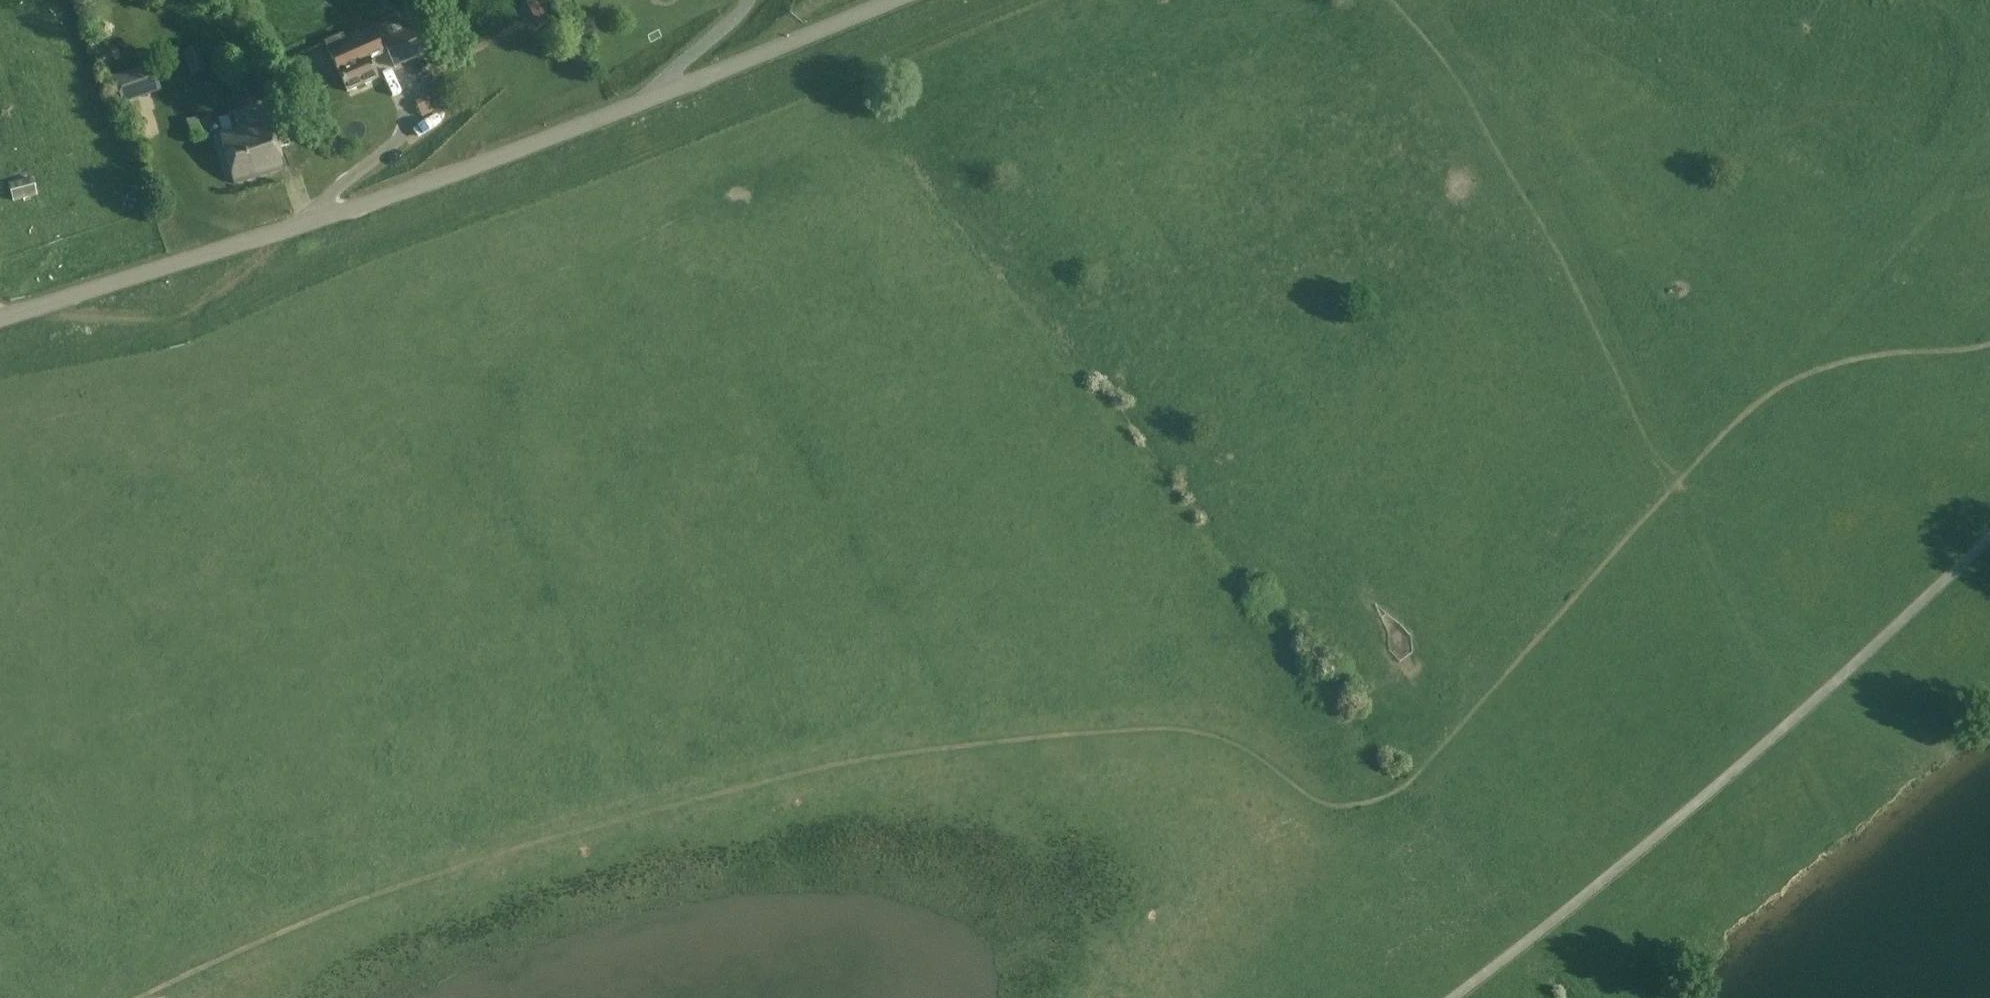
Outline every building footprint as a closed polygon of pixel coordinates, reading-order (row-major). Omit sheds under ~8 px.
[(548,0),(529,0),(543,26),(558,18),(548,0)] [(383,42),(396,70),(429,55),(416,27),(383,42)] [(332,57),(347,92),(378,78),(362,44),(332,57)] [(206,69),(198,48),(185,53),(192,74),(206,69)] [(153,66),(115,79),(123,103),(161,89),(153,66)] [(421,116),(432,111),(427,99),(416,104),(421,116)] [(289,145),(282,121),(256,129),(245,129),(221,136),(235,184),(284,169),(278,149),(289,145)] [(37,195),(33,179),(10,185),(14,201),(37,195)]
